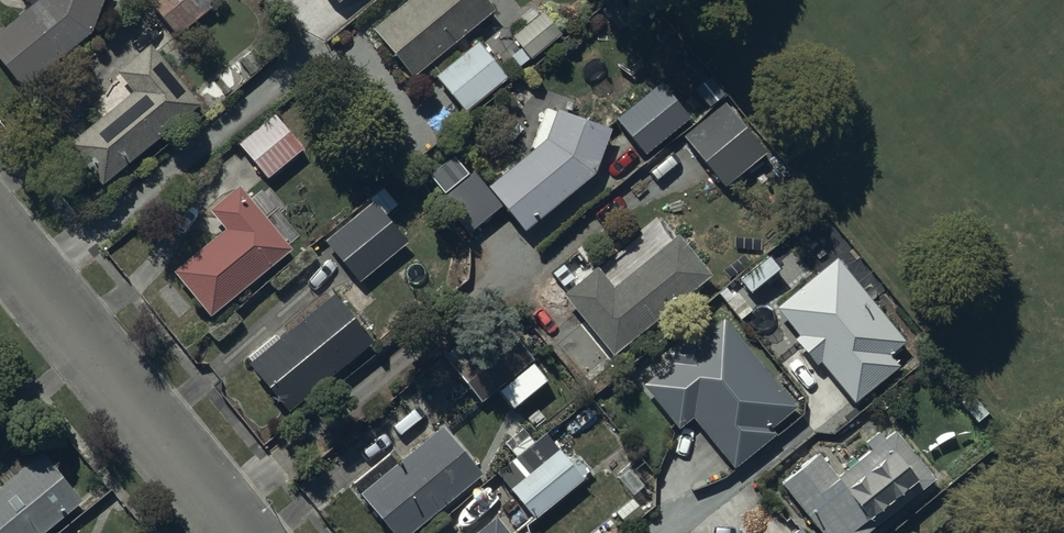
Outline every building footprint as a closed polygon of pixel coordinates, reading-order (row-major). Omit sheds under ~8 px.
[(30,7),(0,32),(0,68),(21,92),(92,33),(103,0),(24,0),(30,7)] [(205,0),(147,0),(146,1),(176,39),(212,9),(205,0)] [(370,33),(410,79),(489,15),(476,0),(412,0),(370,33)] [(477,45),(473,48),(436,80),(464,115),(506,79),(477,45)] [(100,188),(102,186),(199,108),(150,48),(116,75),(133,95),(67,148),(100,188)] [(653,90),(613,120),(640,158),(681,127),(653,90)] [(732,105),(684,142),(725,191),(771,152),(732,105)] [(591,178),(609,131),(545,108),(529,151),(533,154),(487,192),(522,235),(591,178)] [(272,118),(238,147),(268,182),(302,153),(272,118)] [(468,176),(453,158),(428,180),(443,198),(468,176)] [(370,201),(320,241),(358,285),(405,244),(383,219),(404,201),(392,187),(372,204),(370,201)] [(289,252),(237,191),(208,214),(224,233),(173,276),(210,319),(289,252)] [(611,358),(709,278),(677,239),(612,291),(595,270),(562,298),(611,358)] [(767,259),(739,281),(750,294),(778,272),(767,259)] [(887,359),(905,345),(852,282),(855,280),(849,273),(847,275),(837,262),(776,311),(798,338),(793,342),(815,369),(820,365),(855,407),(898,372),(887,359)] [(351,322),(331,296),(247,368),(283,415),(371,347),(361,334),(365,330),(357,318),(351,322)] [(671,366),(642,389),(677,432),(691,420),(732,471),(774,437),(769,431),(794,411),(722,322),(696,343),(689,334),(663,355),(671,366)] [(480,406),(532,362),(503,329),(452,374),(480,406)] [(440,431),(402,462),(394,453),(355,486),(362,493),(357,498),(387,532),(418,532),(481,478),(440,431)] [(516,458),(495,475),(534,523),(582,483),(545,438),(535,446),(523,431),(505,445),(516,458)] [(781,487),(818,532),(872,532),(935,482),(896,433),(886,441),(880,435),(866,446),(870,452),(835,481),(816,458),(781,487)] [(44,455),(0,491),(0,532),(49,532),(84,505),(44,455)] [(495,520),(478,532),(506,532),(495,520)]
